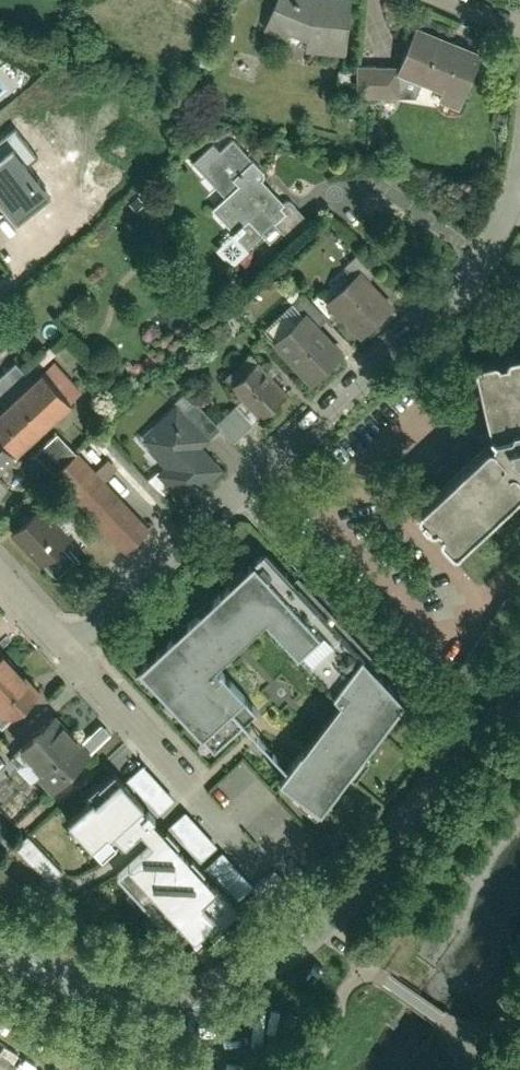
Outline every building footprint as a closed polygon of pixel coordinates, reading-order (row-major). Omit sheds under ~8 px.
[(261,20),(303,39),(350,39),(349,0),(269,0),(261,20)] [(481,51),(416,26),(402,64),(369,64),(369,96),(418,97),(418,79),(442,87),(438,97),(460,106),(481,51)] [(27,163),(37,156),(16,129),(0,142),(0,199),(17,220),(51,193),(27,163)] [(208,137),(186,158),(213,185),(206,191),(219,204),(211,211),(229,230),(232,233),(215,249),(232,267),(251,249),(248,246),(261,233),(267,238),(277,229),(289,242),(313,219),(293,198),(286,204),(264,181),(267,178),(225,134),(214,144),(208,137)] [(361,272),(327,303),(361,341),(395,310),(361,272)] [(310,314),(276,347),(313,385),(348,353),(310,314)] [(411,512),(449,552),(519,488),(519,356),(470,369),(487,441),(411,512)] [(257,363),(231,386),(243,399),(216,423),(235,444),(288,397),(257,363)] [(0,399),(0,457),(61,404),(32,371),(0,399)] [(167,394),(132,426),(157,452),(149,460),(177,489),(214,455),(194,433),(198,428),(167,394)] [(84,463),(61,484),(111,537),(134,515),(84,463)] [(34,483),(3,512),(31,542),(62,514),(34,483)] [(268,551),(141,666),(218,743),(260,706),(219,664),(266,620),(344,698),(283,772),(321,803),(407,698),(268,551)] [(0,639),(0,662),(12,651),(0,639)] [(12,651),(0,662),(0,706),(34,674),(12,651)] [(52,693),(6,735),(27,758),(33,753),(45,767),(87,729),(52,693)] [(236,909),(115,777),(66,822),(101,860),(121,842),(125,846),(139,833),(149,844),(116,874),(181,946),(212,918),(218,925),(236,909)] [(253,886),(268,903),(287,886),(273,869),(253,886)]
